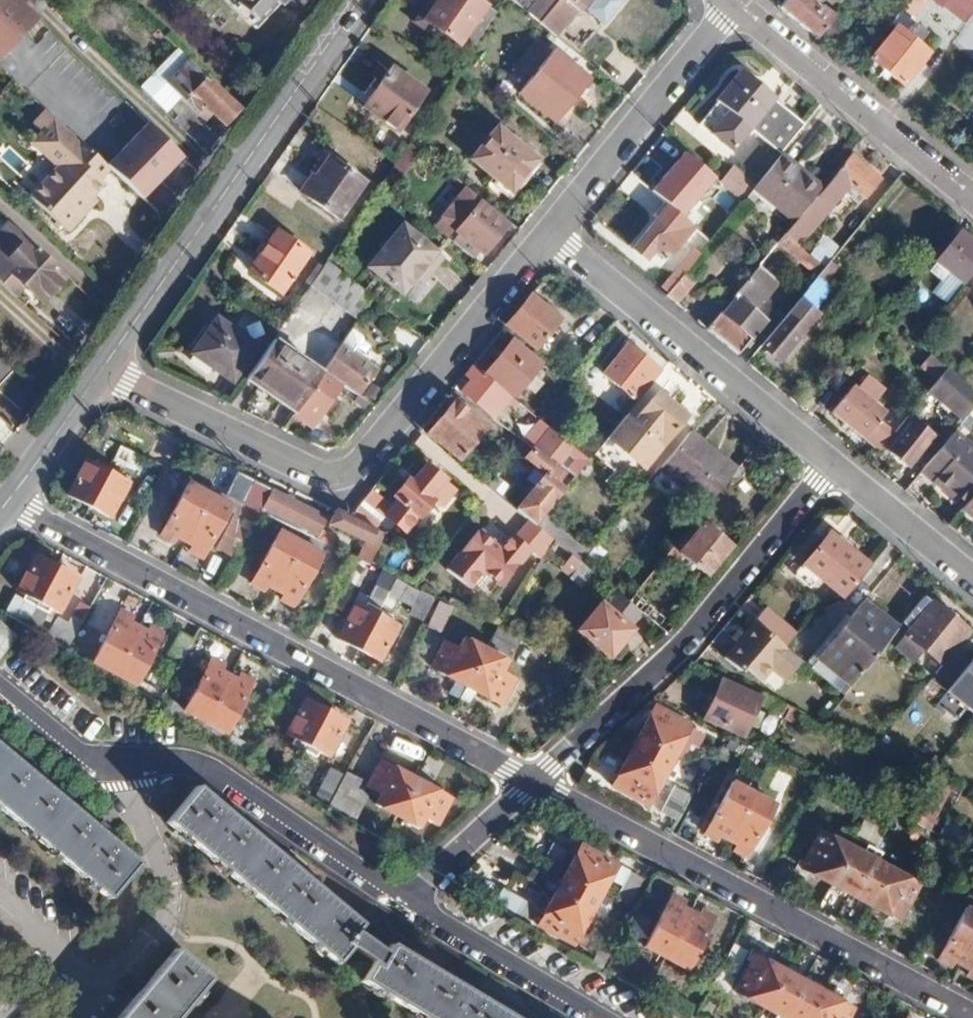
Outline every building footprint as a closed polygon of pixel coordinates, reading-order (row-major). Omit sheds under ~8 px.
[(40,20),(19,0),(0,0),(0,61),(40,20)] [(230,2),(227,5),(260,36),(282,11),(286,7),(290,11),(300,0),(228,0),(230,2)] [(424,17),(459,42),(486,4),(479,0),(437,0),(424,17)] [(524,9),(537,20),(554,0),(532,0),(524,9)] [(602,27),(621,4),(616,0),(554,0),(537,20),(555,35),(578,7),(602,27)] [(778,10),(815,40),(830,21),(819,11),(818,13),(802,0),(786,0),(778,10)] [(837,0),(822,0),(837,13),(843,5),(837,0)] [(936,10),(944,0),(923,0),(936,10)] [(925,55),(914,46),(923,35),(912,27),(904,37),(894,28),(868,59),(899,85),(925,55)] [(527,74),(545,49),(536,42),(518,67),(527,74)] [(180,52),(159,74),(209,123),(217,115),(226,124),(240,109),(180,52)] [(590,82),(554,52),(519,94),(555,123),(590,82)] [(390,67),(363,106),(397,130),(424,91),(390,67)] [(739,76),(716,104),(750,132),(777,154),(800,126),(739,76)] [(716,104),(698,127),(733,153),(750,132),(716,104)] [(49,113),(37,125),(44,132),(33,143),(59,168),(31,199),(69,234),(85,217),(80,212),(104,185),(101,182),(112,170),(108,167),(49,113)] [(185,157),(149,124),(108,167),(112,170),(144,200),(185,157)] [(536,161),(497,128),(470,160),(509,193),(536,161)] [(679,151),(651,186),(683,213),(712,179),(679,151)] [(819,187),(777,154),(748,190),(790,224),(819,187)] [(849,157),(817,197),(829,208),(850,183),(867,195),(878,182),(849,157)] [(328,158),(302,195),(338,220),(364,183),(328,158)] [(731,166),(718,182),(736,197),(750,181),(731,166)] [(482,200),(466,187),(441,215),(459,230),(453,237),(470,251),(474,246),(484,254),(506,225),(479,204),(482,200)] [(658,219),(632,250),(645,261),(653,252),(666,262),(683,242),(674,234),(685,221),(663,202),(652,214),(658,219)] [(0,228),(0,283),(17,298),(25,289),(40,303),(65,276),(6,221),(0,228)] [(434,253),(401,226),(367,267),(401,294),(434,253)] [(276,232),(250,271),(281,293),(308,254),(276,232)] [(942,279),(955,291),(972,270),(972,246),(958,233),(929,268),(927,273),(929,279),(935,282),(942,279)] [(660,287),(668,293),(683,273),(698,254),(691,249),(660,287)] [(372,301),(326,265),(308,290),(355,325),(372,301)] [(826,265),(758,349),(776,364),(814,317),(809,313),(839,275),(826,265)] [(757,266),(706,329),(737,355),(764,322),(746,308),(760,290),(767,296),(778,282),(757,266)] [(668,293),(665,295),(675,303),(694,281),(683,273),(668,293)] [(561,320),(532,296),(507,325),(536,349),(561,320)] [(216,317),(192,355),(232,381),(257,343),(216,317)] [(538,362),(513,343),(488,376),(513,395),(538,362)] [(319,378),(270,345),(247,380),(295,412),(319,378)] [(342,345),(322,374),(340,386),(359,397),(379,370),(342,345)] [(625,345),(601,375),(631,399),(655,369),(625,345)] [(488,376),(474,366),(466,376),(470,380),(460,393),(494,420),(513,395),(488,376)] [(946,367),(931,386),(968,416),(972,410),(972,389),(946,367)] [(340,386),(322,374),(319,378),(295,412),(294,415),(312,427),(340,386)] [(851,387),(830,413),(872,447),(887,429),(878,422),(884,414),(851,387)] [(657,392),(632,421),(661,446),(686,417),(657,392)] [(460,459),(484,428),(454,401),(438,420),(433,416),(420,433),(427,438),(429,435),(460,459)] [(603,442),(565,409),(549,428),(552,430),(572,449),(587,461),(603,442)] [(963,421),(972,429),(972,410),(968,416),(963,421)] [(912,423),(888,452),(907,468),(931,438),(912,423)] [(552,430),(534,450),(555,470),(558,466),(572,449),(552,430)] [(922,471),(964,505),(972,493),(972,446),(954,431),(922,471)] [(735,471),(688,433),(659,469),(706,507),(735,471)] [(110,461),(130,470),(137,454),(117,446),(110,461)] [(562,490),(554,484),(561,475),(555,470),(534,450),(526,460),(542,474),(514,508),(530,523),(533,525),(562,490)] [(68,496),(89,506),(109,467),(98,461),(95,466),(86,462),(68,496)] [(109,467),(89,506),(110,518),(128,484),(117,478),(120,472),(109,467)] [(370,527),(381,514),(400,531),(427,500),(440,511),(455,493),(425,468),(413,483),(410,480),(389,505),(371,490),(349,517),(370,527)] [(272,490),(255,481),(242,504),(245,505),(260,513),(262,508),(272,490)] [(183,542),(208,496),(188,485),(160,536),(171,542),(173,537),(183,542)] [(326,519),(272,490),(262,508),(316,537),(326,519)] [(960,509),(972,520),(972,493),(964,505),(960,509)] [(208,496),(183,542),(193,547),(190,552),(201,558),(228,507),(208,496)] [(221,548),(235,556),(260,513),(245,505),(221,548)] [(349,517),(336,511),(328,525),(369,545),(376,531),(370,527),(349,517)] [(702,512),(664,559),(670,565),(679,555),(704,575),(727,547),(703,528),(708,522),(708,518),(702,512)] [(533,525),(530,523),(500,552),(489,542),(463,553),(447,571),(468,591),(482,573),(501,587),(531,555),(539,562),(540,561),(554,543),(533,525)] [(275,589),(300,544),(278,532),(251,584),(263,590),(266,584),(275,589)] [(831,533),(804,566),(843,598),(870,565),(831,533)] [(321,555),(300,544),(275,589),(285,594),(282,600),(294,606),(321,555)] [(581,586),(590,571),(566,556),(557,571),(581,586)] [(35,607),(55,569),(33,557),(16,590),(25,595),(22,600),(35,607)] [(55,569),(35,607),(46,613),(49,608),(57,612),(74,579),(55,569)] [(376,574),(368,597),(423,617),(431,595),(376,574)] [(971,636),(926,598),(903,626),(911,632),(907,637),(943,668),(936,677),(950,689),(969,665),(956,654),(971,636)] [(440,631),(450,607),(435,601),(425,625),(440,631)] [(624,603),(615,615),(629,626),(638,613),(624,603)] [(900,630),(868,603),(810,671),(843,699),(900,630)] [(339,638),(358,649),(379,612),(367,605),(364,610),(356,605),(339,638)] [(597,607),(575,633),(606,660),(629,633),(597,607)] [(92,661),(113,673),(137,630),(129,625),(131,619),(119,612),(92,661)] [(390,617),(379,612),(358,649),(378,660),(395,626),(387,622),(390,617)] [(770,614),(759,628),(785,650),(796,636),(770,614)] [(56,617),(44,639),(66,651),(78,629),(56,617)] [(747,621),(721,655),(758,684),(768,672),(781,682),(798,660),(747,621)] [(147,634),(137,630),(113,673),(110,678),(131,691),(161,636),(149,629),(147,634)] [(515,641),(497,631),(486,650),(504,660),(515,641)] [(467,685),(485,652),(464,640),(459,650),(446,642),(433,666),(467,685)] [(485,652),(467,685),(501,704),(514,681),(501,673),(506,663),(485,652)] [(184,709),(204,720),(229,676),(221,671),(224,666),(212,659),(184,709)] [(946,694),(972,718),(972,661),(969,665),(950,689),(946,694)] [(238,681),(229,676),(204,720),(224,731),(252,682),(241,676),(238,681)] [(722,682),(706,720),(744,736),(751,725),(759,728),(765,715),(758,711),(760,704),(786,714),(787,720),(799,724),(803,713),(761,695),(760,698),(722,682)] [(304,751),(325,711),(304,700),(286,733),(294,738),(291,744),(304,751)] [(643,738),(674,755),(690,725),(655,706),(639,735),(643,738)] [(325,711),(304,751),(315,757),(319,751),(327,756),(345,722),(325,711)] [(632,757),(664,773),(674,755),(643,738),(632,757)] [(109,896),(138,861),(0,747),(0,805),(109,896)] [(628,754),(613,783),(649,802),(664,773),(632,757),(628,754)] [(397,815),(415,780),(381,763),(367,787),(384,796),(379,806),(397,815)] [(349,775),(337,797),(348,803),(360,781),(349,775)] [(415,780),(397,815),(417,827),(423,817),(436,823),(449,798),(415,780)] [(729,841),(754,795),(733,783),(705,834),(715,839),(718,835),(729,841)] [(349,947),(371,962),(360,981),(422,1017),(512,1017),(388,945),(383,953),(352,933),(359,924),(197,787),(168,821),(335,963),(349,947)] [(754,795),(729,841),(738,847),(736,851),(747,857),(775,806),(754,795)] [(938,835),(969,850),(972,841),(972,838),(943,824),(938,835)] [(830,885),(850,849),(820,833),(801,869),(830,885)] [(579,847),(563,878),(566,879),(599,896),(615,865),(579,847)] [(850,849),(830,885),(850,895),(869,859),(850,849)] [(889,870),(869,859),(850,895),(870,906),(889,870)] [(889,870),(870,906),(898,921),(917,885),(889,870)] [(556,898),(589,915),(599,896),(566,879),(556,898)] [(503,888),(493,906),(514,919),(524,900),(503,888)] [(574,944),(589,915),(556,898),(553,897),(538,926),(574,944)] [(643,948),(664,960),(690,913),(678,907),(681,903),(671,897),(643,948)] [(972,944),(972,912),(966,908),(938,959),(949,965),(952,960),(962,965),(972,944)] [(698,918),(690,913),(664,960),(683,971),(711,920),(700,913),(698,918)] [(962,965),(972,970),(969,976),(972,978),(972,944),(962,965)] [(745,953),(732,946),(712,986),(723,992),(745,953)] [(118,1017),(177,1017),(209,980),(174,951),(118,1017)] [(734,993),(765,1009),(784,974),(753,957),(734,993)] [(784,974),(765,1009),(781,1017),(784,1017),(803,984),(784,974)] [(803,984),(784,1017),(808,1017),(821,994),(803,984)] [(808,1017),(845,1017),(850,1009),(821,994),(808,1017)]
